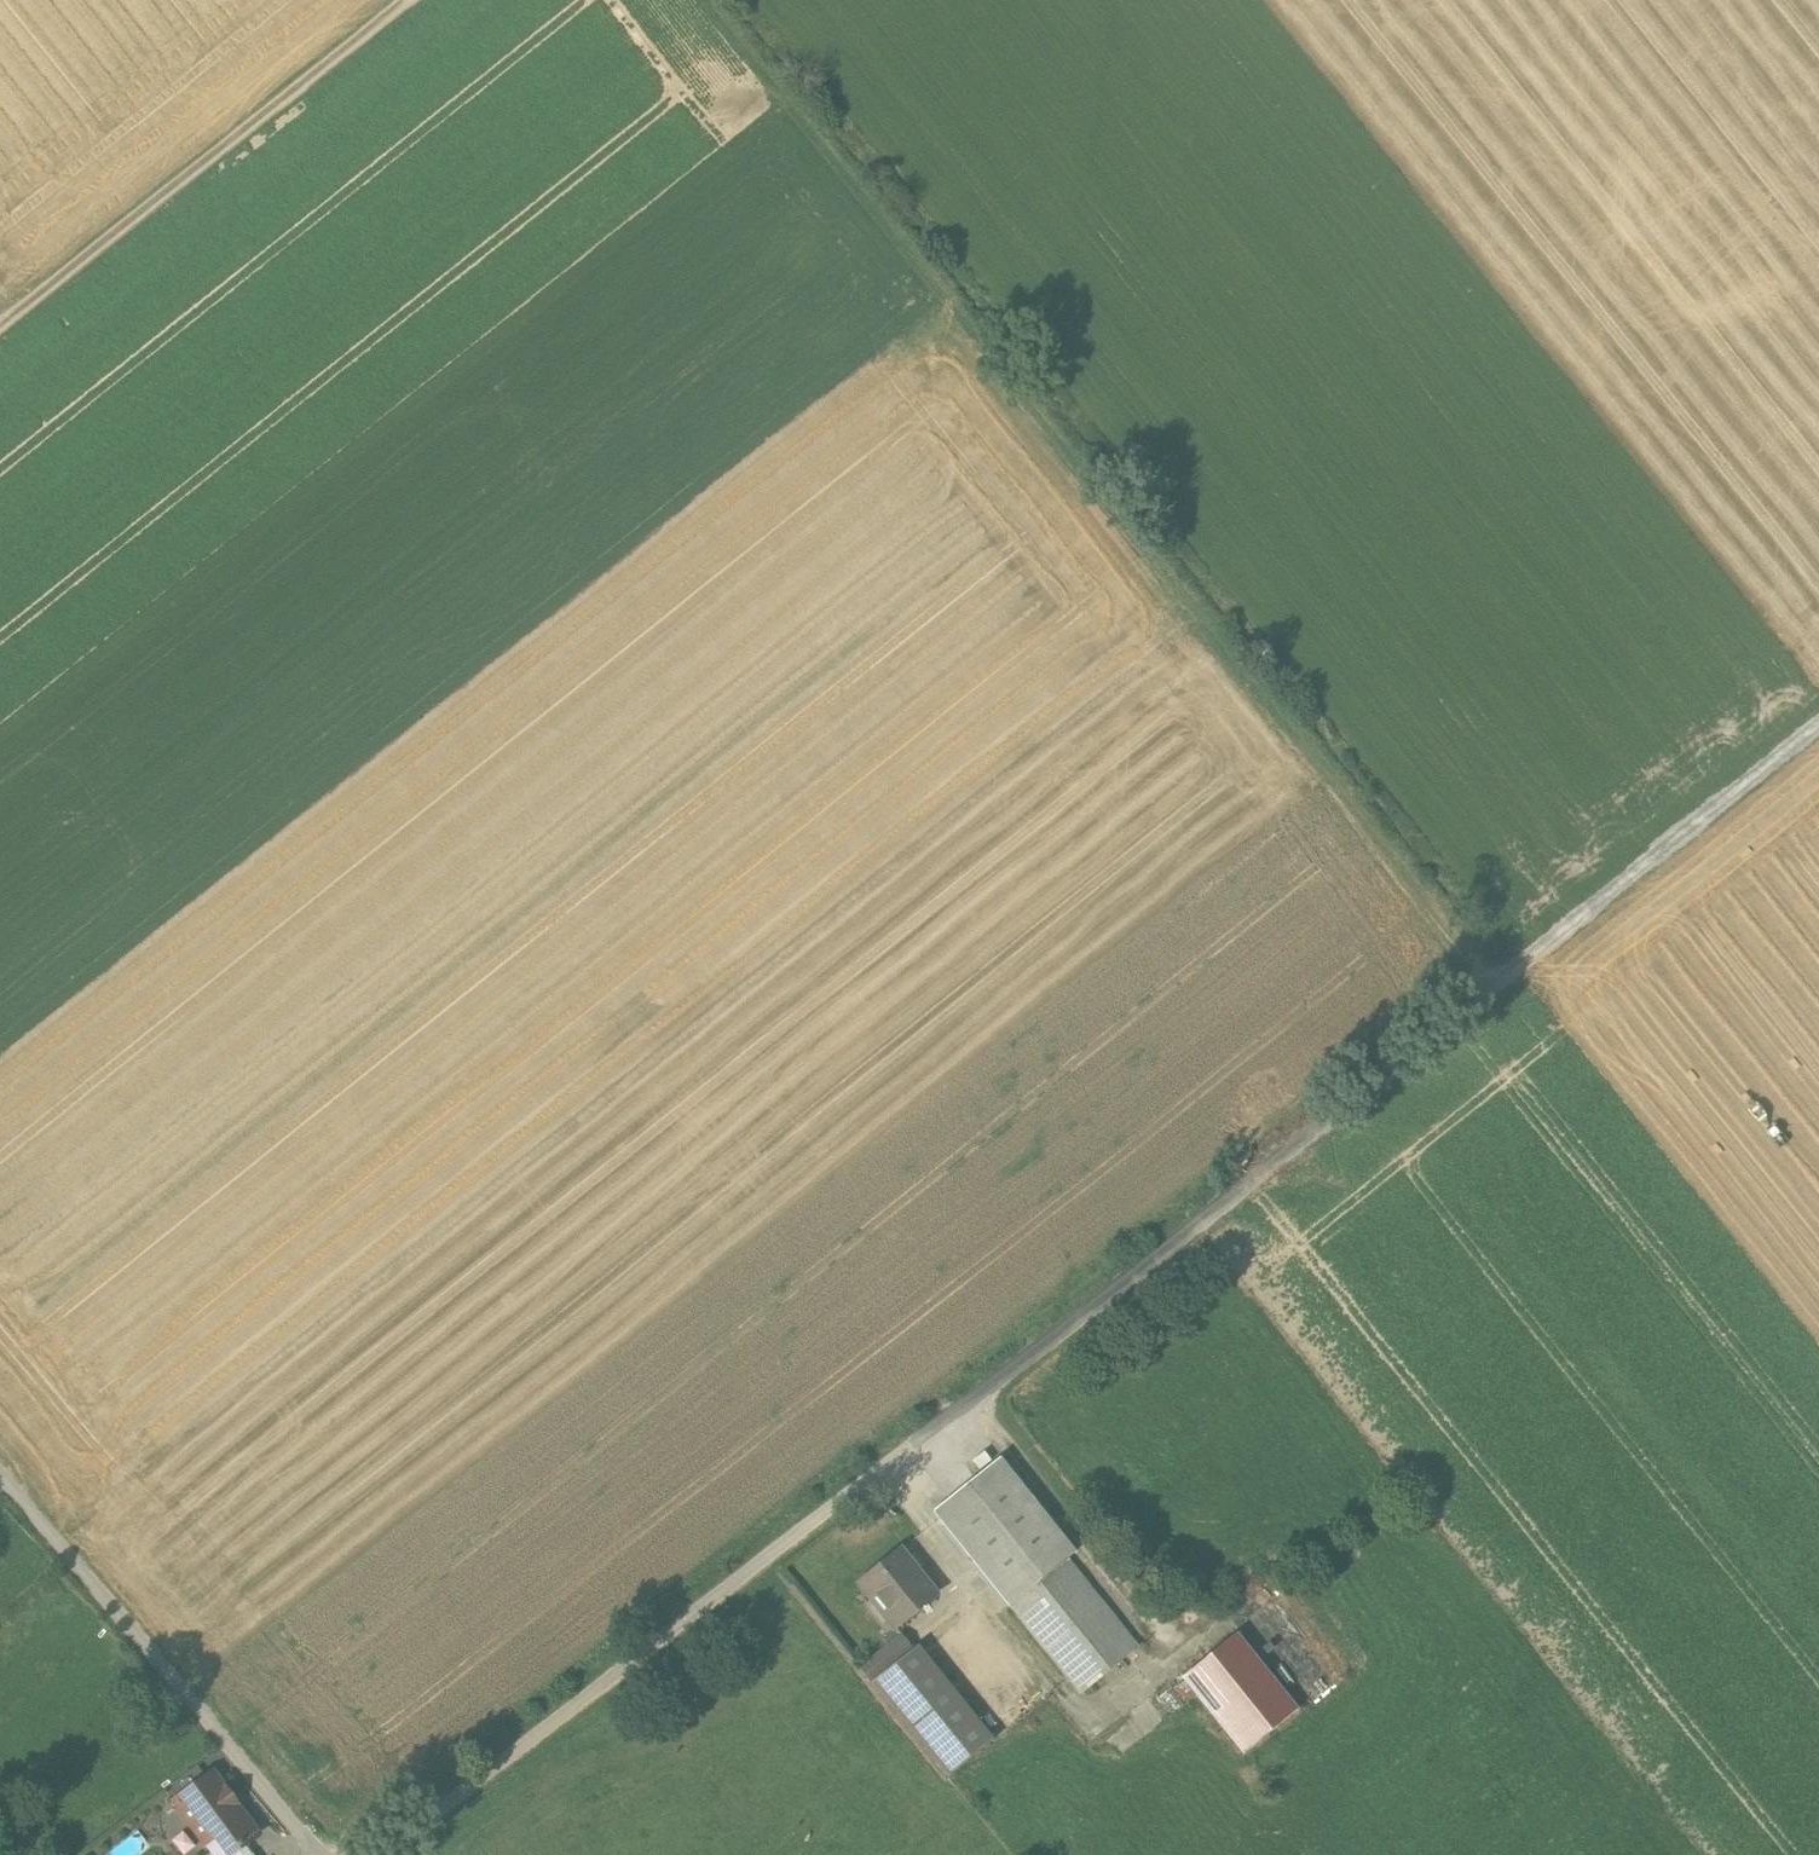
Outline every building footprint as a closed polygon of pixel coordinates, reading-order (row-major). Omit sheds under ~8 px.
[(1077,1553),(1001,1454),(929,1512),(1005,1611),(1066,1562),(1077,1553)] [(899,1550),(859,1583),(872,1599),(875,1596),(896,1622),(893,1625),(894,1627),(935,1595),(899,1550)] [(1066,1562),(1005,1611),(1073,1699),(1133,1649),(1066,1562)] [(1182,1675),(1244,1751),(1297,1708),(1235,1632),(1182,1675)] [(912,1649),(901,1634),(859,1668),(870,1682),(912,1649)] [(993,1740),(917,1646),(871,1682),(947,1777),(993,1740)] [(212,1773),(173,1801),(204,1844),(223,1831),(237,1851),(258,1835),(212,1773)]
